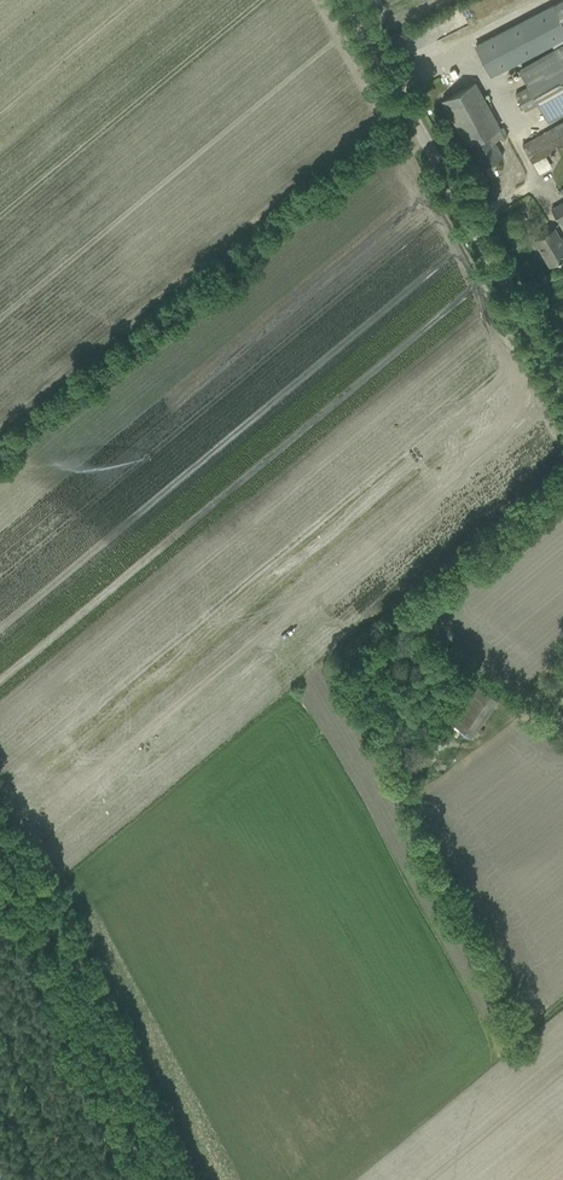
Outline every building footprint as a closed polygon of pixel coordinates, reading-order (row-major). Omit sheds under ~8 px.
[(477,45),(492,74),(492,73),(550,43),(562,37),(562,0),(561,0),(553,5),(553,6),(478,45),(477,45)] [(514,93),(525,111),(538,104),(548,122),(562,113),(562,43),(553,49),(518,69),(527,86),(514,93)] [(443,100),(467,145),(470,143),(483,167),(490,181),(501,175),(493,161),(502,156),(490,132),(498,128),(474,83),(443,100)] [(531,163),(562,145),(562,122),(522,145),(531,163)] [(559,222),(562,220),(562,202),(552,208),(559,222)] [(536,219),(530,223),(534,229),(540,224),(536,219)] [(549,265),(562,257),(562,238),(562,237),(560,238),(554,228),(534,240),(549,265)] [(543,679),(533,689),(536,693),(547,683),(543,679)] [(458,704),(447,720),(472,737),(476,731),(481,735),(483,731),(479,728),(480,728),(479,727),(482,721),(458,704)]
